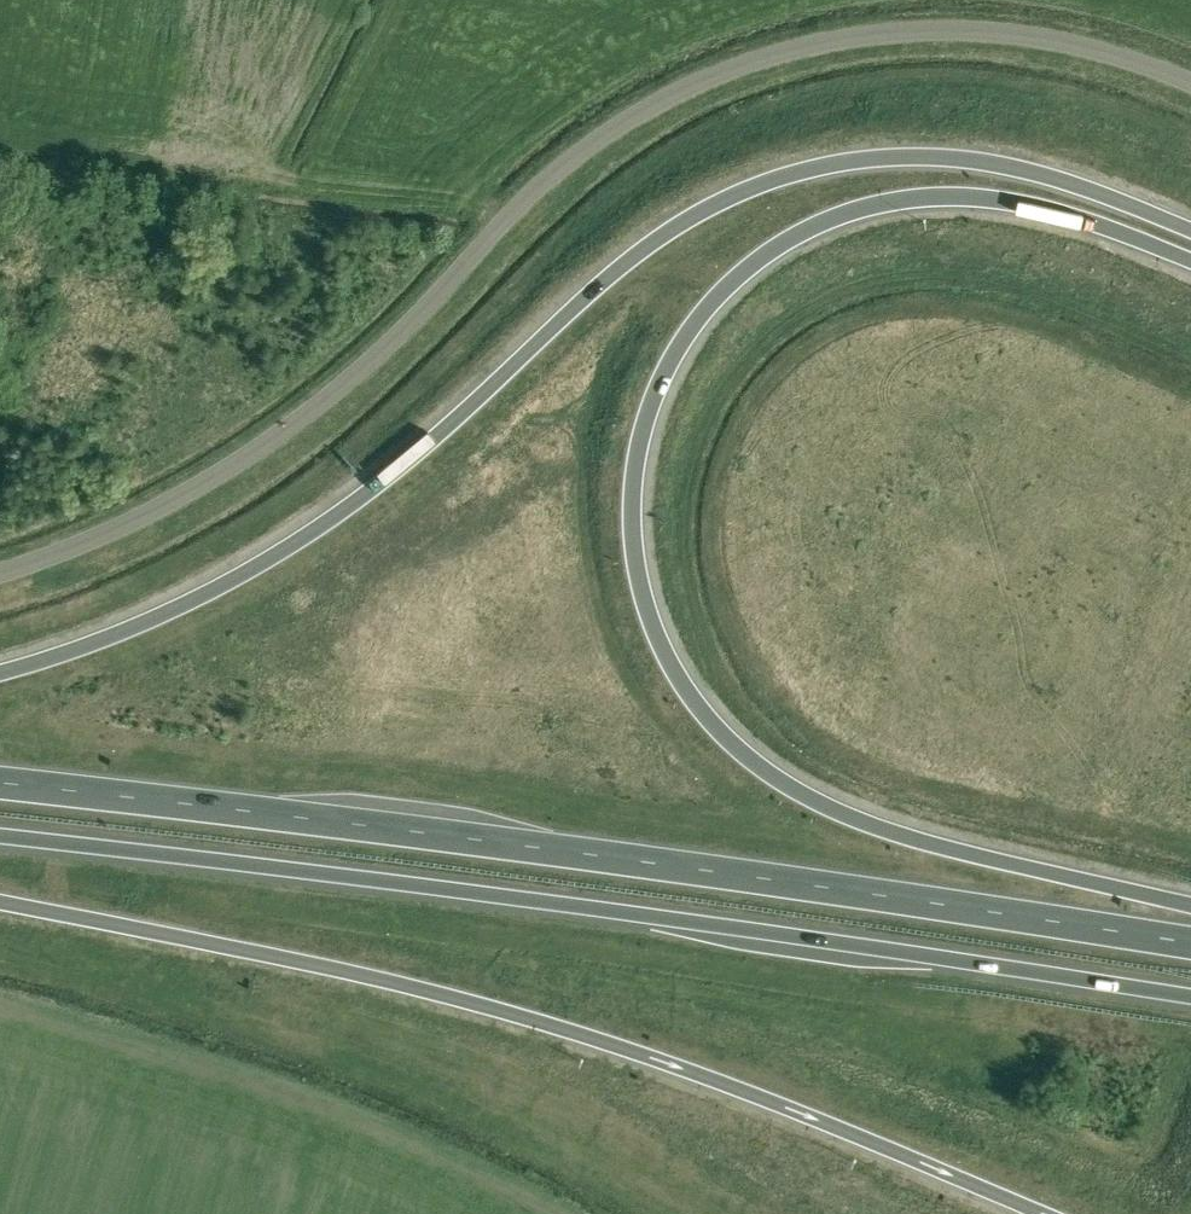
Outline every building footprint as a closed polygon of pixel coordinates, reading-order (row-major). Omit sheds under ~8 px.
[(1176,870),(1190,886),(1190,871),(1183,863),(1176,870)]
